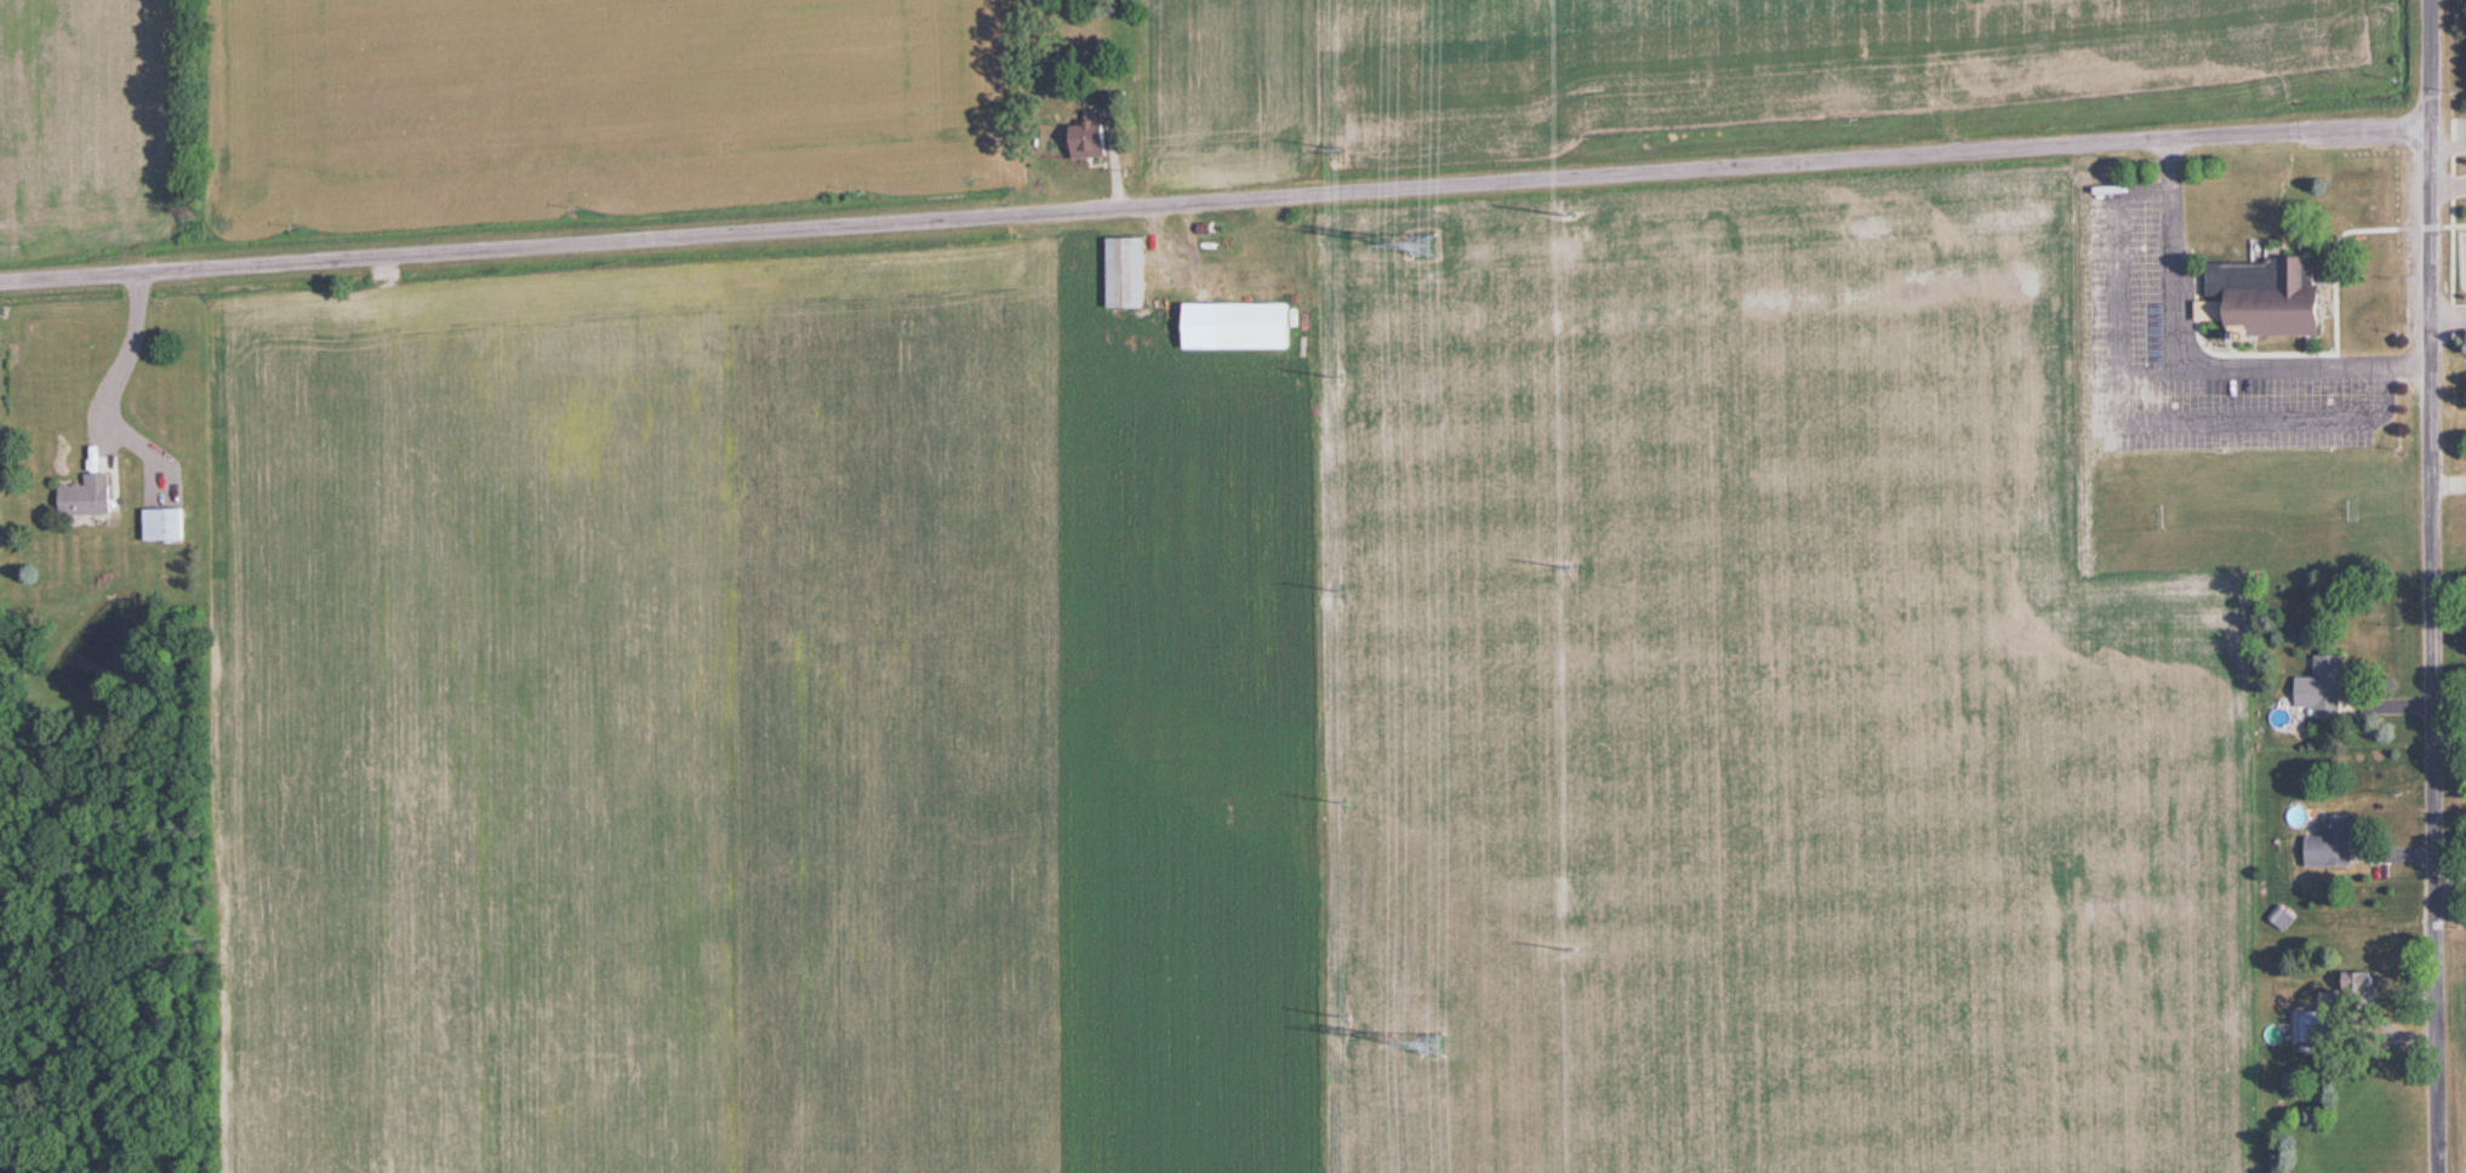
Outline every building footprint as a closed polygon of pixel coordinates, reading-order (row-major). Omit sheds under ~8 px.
[(1090,109),(1090,124),(1076,125),(1077,160),(1116,158),(1114,108),(1090,109)] [(1150,309),(1150,238),(1112,238),(1112,309),(1150,309)] [(2214,262),(2213,301),(2201,301),(2201,330),(2335,332),(2335,292),(2315,292),(2315,284),(2308,283),(2308,295),(2285,295),(2285,263),(2214,262)] [(1299,350),(1299,303),(1223,303),(1223,350),(1299,350)] [(115,514),(114,473),(89,474),(89,485),(63,485),(64,516),(115,514)] [(189,542),(189,508),(159,508),(159,542),(189,542)] [(2320,656),(2320,718),(2353,718),(2353,700),(2349,700),(2349,656),(2320,656)] [(2309,836),(2309,866),(2357,866),(2357,814),(2327,814),(2327,836),(2309,836)] [(2331,990),(2330,1011),(2302,1011),(2302,1041),(2336,1042),(2336,1009),(2385,1009),(2385,972),(2347,972),(2347,990),(2331,990)]
